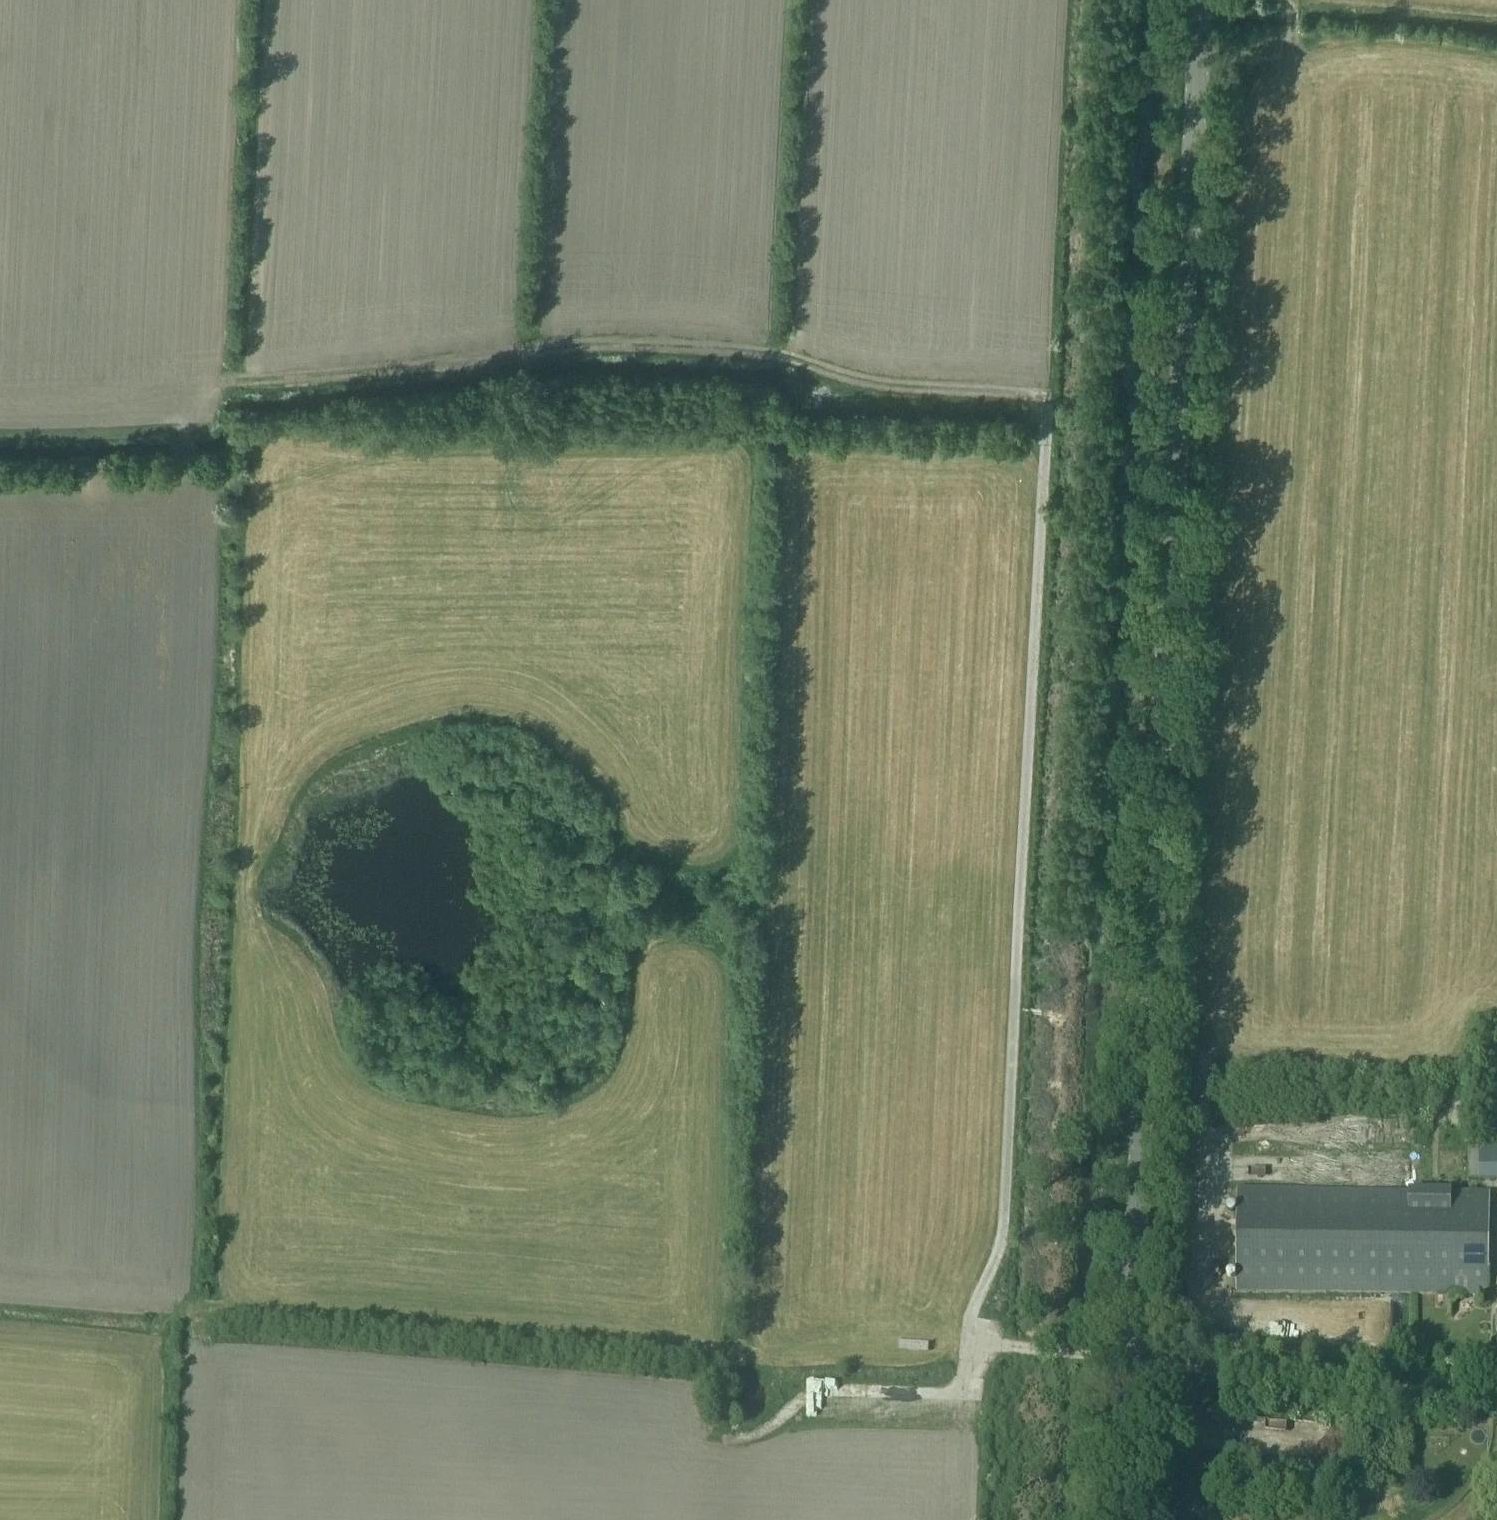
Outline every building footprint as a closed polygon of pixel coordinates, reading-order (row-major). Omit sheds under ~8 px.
[(1364,1117),(1330,1116),(1330,1140),(1364,1141),(1364,1117)] [(1479,1146),(1479,1180),(1496,1180),(1496,1146),(1479,1146)] [(1236,1293),(1488,1296),(1490,1193),(1238,1189),(1236,1293)]
